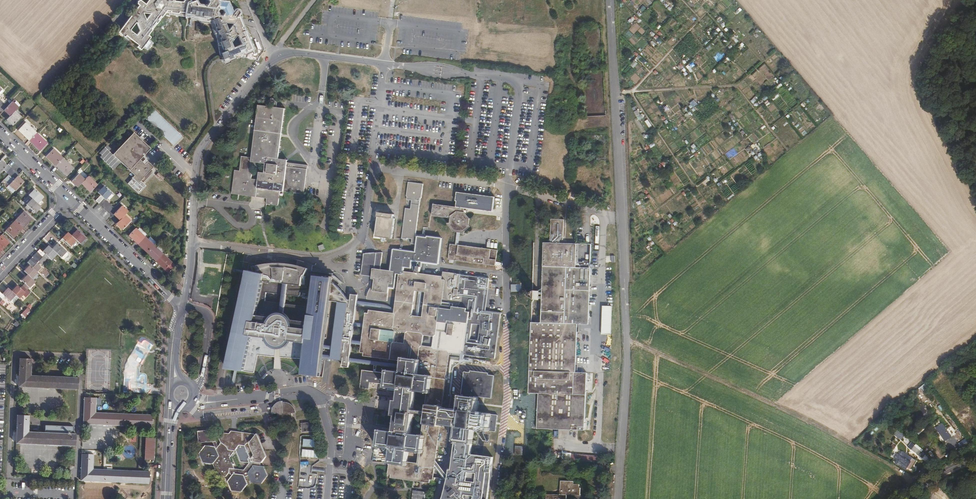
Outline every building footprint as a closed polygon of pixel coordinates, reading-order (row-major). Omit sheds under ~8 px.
[(189,7),(190,7),(189,20),(197,21),(199,23),(210,24),(216,39),(219,56),(219,58),(221,57),(222,59),(220,60),(225,65),(230,63),(230,62),(239,58),(240,59),(246,57),(245,55),(252,53),(249,44),(240,25),(237,24),(237,21),(238,21),(239,18),(236,18),(235,17),(238,13),(238,11),(235,10),(231,15),(226,3),(215,1),(215,0),(211,0),(210,1),(209,1),(206,7),(197,5),(195,1),(188,4),(186,0),(185,0),(183,3),(173,2),(173,0),(149,0),(147,3),(146,0),(141,0),(143,5),(142,5),(139,5),(141,7),(140,10),(141,10),(141,13),(137,13),(136,11),(123,28),(118,35),(124,39),(123,40),(128,44),(129,43),(137,49),(136,50),(141,54),(147,50),(145,49),(147,47),(148,48),(156,31),(165,18),(176,19),(178,18),(187,19),(189,7)] [(3,112),(5,110),(11,116),(7,119),(14,125),(22,117),(16,111),(19,107),(13,101),(8,106),(0,98),(0,109),(3,112)] [(257,104),(250,157),(252,157),(258,105),(257,104)] [(252,157),(250,157),(240,156),(238,170),(233,169),(230,193),(265,197),(265,203),(277,205),(278,190),(302,193),(306,164),(280,161),(280,158),(277,158),(275,158),(282,107),(258,105),(252,157)] [(181,136),(154,110),(145,119),(172,145),(181,136)] [(638,120),(643,118),(641,114),(639,115),(638,110),(635,111),(638,120)] [(26,123),(19,130),(40,151),(48,143),(26,123)] [(134,176),(131,178),(132,178),(127,183),(138,194),(145,186),(140,180),(153,167),(147,161),(144,164),(139,159),(149,148),(133,132),(112,154),(110,152),(112,150),(106,145),(99,153),(101,155),(99,157),(113,170),(120,162),(134,176)] [(74,168),(54,149),(47,157),(67,176),(74,168)] [(2,169),(13,179),(6,187),(12,192),(23,181),(16,175),(18,173),(7,163),(5,165),(0,160),(0,171),(2,169)] [(91,192),(95,188),(92,185),(94,182),(88,177),(85,180),(79,174),(72,181),(79,187),(82,184),(91,192)] [(415,244),(416,235),(420,198),(422,198),(424,184),(408,182),(407,196),(408,196),(402,238),(408,239),(408,238),(412,239),(412,244),(415,244)] [(114,207),(106,200),(105,199),(111,193),(104,186),(98,192),(101,195),(96,200),(112,215),(113,215),(119,220),(117,223),(123,229),(130,222),(123,216),(126,213),(117,204),(114,207)] [(26,204),(24,206),(28,210),(31,208),(35,212),(38,208),(40,206),(36,202),(40,198),(42,196),(34,188),(28,194),(31,198),(26,203),(26,204)] [(457,206),(462,206),(492,210),(495,197),(457,192),(456,201),(457,201),(457,206)] [(453,228),(456,228),(459,229),(461,229),(467,225),(467,222),(467,220),(467,218),(463,212),(462,211),(462,206),(457,206),(432,202),(431,214),(450,216),(449,222),(453,228)] [(24,211),(6,230),(13,237),(22,228),(32,218),(24,211)] [(377,211),(374,235),(390,237),(391,229),(393,230),(394,218),(392,217),(393,213),(377,211)] [(575,372),(577,326),(577,323),(588,324),(589,296),(589,286),(590,267),(575,267),(576,243),(559,242),(559,239),(562,239),(563,219),(550,218),(549,234),(549,242),(547,242),(543,242),(540,322),(531,322),(530,324),(528,393),(538,393),(537,428),(552,429),(585,430),(586,416),(587,372),(575,372)] [(148,253),(168,271),(174,264),(161,251),(163,248),(158,244),(156,246),(136,227),(129,235),(148,253)] [(67,232),(61,238),(69,246),(75,240),(79,243),(85,237),(77,230),(71,236),(67,232)] [(0,236),(0,251),(4,247),(9,242),(1,235),(0,236)] [(420,261),(425,261),(427,261),(437,263),(440,237),(425,235),(425,236),(416,235),(415,244),(413,260),(416,260),(420,261)] [(25,285),(23,286),(27,290),(35,282),(31,278),(41,268),(37,264),(42,259),(44,261),(48,257),(51,260),(57,254),(60,257),(66,252),(57,243),(52,249),(48,246),(42,252),(39,249),(27,263),(30,266),(24,272),(27,275),(21,281),(25,285)] [(457,244),(454,243),(449,243),(447,258),(494,264),(496,249),(457,244)] [(365,323),(354,322),(349,361),(400,367),(404,366),(448,372),(450,351),(460,352),(461,350),(463,350),(463,353),(493,357),(497,323),(499,311),(484,309),(479,308),(480,305),(482,305),(484,287),(481,287),(481,283),(476,283),(477,276),(459,273),(459,274),(441,270),(441,276),(423,274),(419,273),(409,272),(412,254),(409,253),(409,250),(395,248),(395,252),(392,251),(390,270),(379,268),(381,251),(370,252),(363,252),(360,274),(367,275),(371,275),(371,278),(373,278),(373,279),(373,281),(374,284),(373,285),(371,287),(369,289),(369,290),(367,293),(367,297),(373,297),(373,296),(375,297),(374,299),(386,300),(388,287),(398,288),(395,314),(393,314),(390,313),(369,310),(368,313),(366,313),(365,323)] [(265,263),(261,263),(311,270),(312,264),(310,263),(306,262),(304,261),(302,260),(299,260),(297,259),(296,264),(293,264),(291,263),(288,263),(283,262),(282,262),(279,262),(277,262),(273,262),(271,262),(268,262),(266,263),(265,263)] [(419,270),(419,273),(423,274),(424,267),(424,266),(425,266),(425,261),(420,261),(416,260),(415,269),(419,270)] [(354,322),(356,304),(356,300),(357,294),(351,293),(350,299),(348,299),(344,294),(339,289),(336,286),(331,281),(332,272),(311,270),(261,263),(248,262),(226,369),(253,372),(257,354),(304,358),(302,374),(319,376),(322,357),(343,360),(342,366),(348,367),(349,361),(354,322)] [(5,297),(10,301),(16,295),(19,299),(25,293),(17,286),(12,292),(8,289),(3,294),(0,292),(0,303),(5,297)] [(390,313),(393,314),(394,311),(393,310),(390,308),(388,306),(385,305),(384,304),(382,304),(382,303),(356,300),(356,304),(381,307),(384,309),(387,310),(389,311),(390,312),(390,313)] [(602,306),(601,334),(611,334),(612,306),(602,306)] [(30,358),(19,357),(17,385),(77,388),(77,376),(30,374),(30,358)] [(454,447),(481,451),(484,433),(484,430),(488,430),(489,428),(492,428),(492,431),(498,432),(500,415),(494,414),(494,417),(490,417),(490,414),(476,412),(478,397),(475,397),(476,394),(485,395),(486,383),(488,371),(482,370),(482,368),(464,366),(464,368),(457,367),(455,391),(464,392),(464,395),(461,395),(459,409),(443,407),(448,372),(404,366),(404,371),(387,369),(386,373),(385,384),(384,387),(388,388),(398,389),(399,389),(399,395),(398,400),(397,400),(397,402),(394,401),(393,406),(396,407),(396,408),(397,408),(394,431),(380,430),(378,447),(391,449),(390,460),(393,460),(393,463),(391,463),(389,474),(391,474),(391,476),(431,481),(431,479),(433,480),(435,466),(436,460),(438,446),(447,447),(449,426),(457,426),(455,441),(454,447)] [(95,396),(84,396),(83,423),(151,425),(151,423),(153,423),(153,418),(151,417),(152,414),(95,412),(95,396)] [(292,417),(291,404),(287,403),(282,402),(282,401),(278,402),(275,405),(275,409),(277,409),(278,419),(292,417)] [(916,406),(923,415),(927,412),(924,409),(926,407),(922,402),(916,406)] [(28,414),(16,414),(15,442),(75,444),(76,433),(28,431),(28,414)] [(314,421),(301,422),(302,432),(315,431),(314,421)] [(943,423),(936,428),(945,441),(952,437),(943,423)] [(213,441),(216,441),(215,429),(198,430),(199,442),(213,441)] [(226,433),(221,432),(218,436),(221,443),(217,448),(217,449),(216,448),(215,447),(206,446),(200,454),(204,463),(214,465),(219,477),(225,478),(229,473),(232,475),(228,481),(232,491),(242,492),(248,484),(245,477),(248,476),(251,483),(261,484),(268,476),(264,466),(260,466),(260,463),(261,463),(265,459),(255,435),(254,433),(252,433),(251,435),(248,433),(246,435),(243,432),(241,434),(238,431),(236,434),(230,433),(230,436),(227,435),(226,433)] [(255,435),(265,459),(266,456),(264,450),(257,433),(255,435)] [(155,436),(145,436),(145,458),(154,459),(155,436)] [(928,453),(916,444),(912,450),(923,459),(928,453)] [(454,447),(452,469),(451,469),(449,477),(448,482),(443,498),(489,498),(494,461),(480,458),(481,451),(454,447)] [(93,453),(82,453),(81,479),(149,482),(149,479),(151,480),(151,475),(149,475),(149,470),(93,468),(93,453)] [(599,462),(600,456),(572,454),(572,461),(599,462)] [(907,469),(911,462),(902,457),(899,461),(904,464),(903,466),(907,469)] [(449,477),(436,460),(435,466),(448,482),(449,477)] [(532,498),(549,498),(550,494),(563,495),(563,487),(562,487),(562,483),(557,483),(557,485),(553,485),(553,481),(546,481),(546,489),(543,489),(543,494),(529,494),(529,498),(532,498)] [(410,498),(425,498),(426,491),(411,490),(410,498)]
